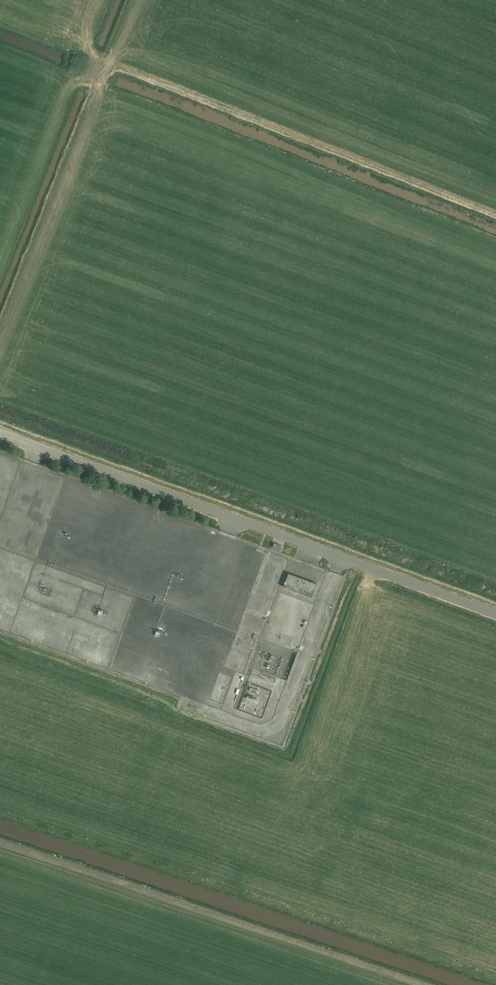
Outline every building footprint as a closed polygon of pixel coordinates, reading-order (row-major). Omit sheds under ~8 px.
[(316,584),(288,573),(283,587),(311,598),(316,584)] [(272,690),(247,682),(237,710),(261,718),(272,690)]
